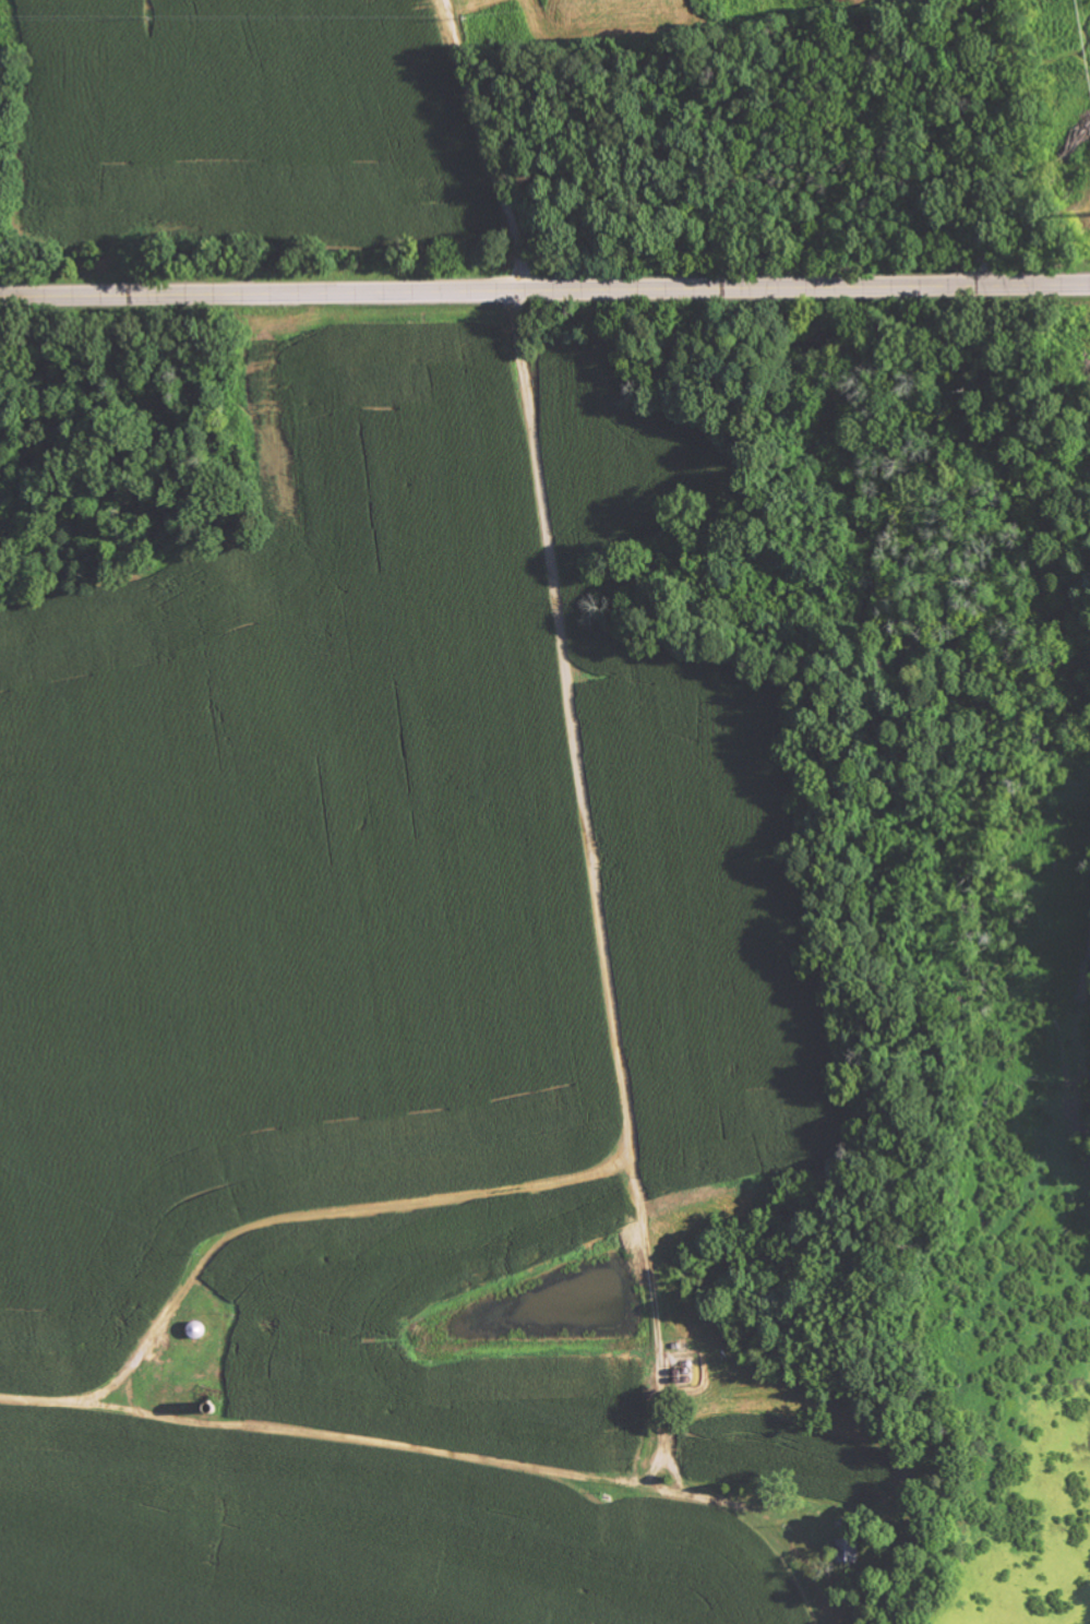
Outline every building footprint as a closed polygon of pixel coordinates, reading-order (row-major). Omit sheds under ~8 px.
[(864,1540),(843,1540),(842,1562),(863,1563),(864,1540)]
